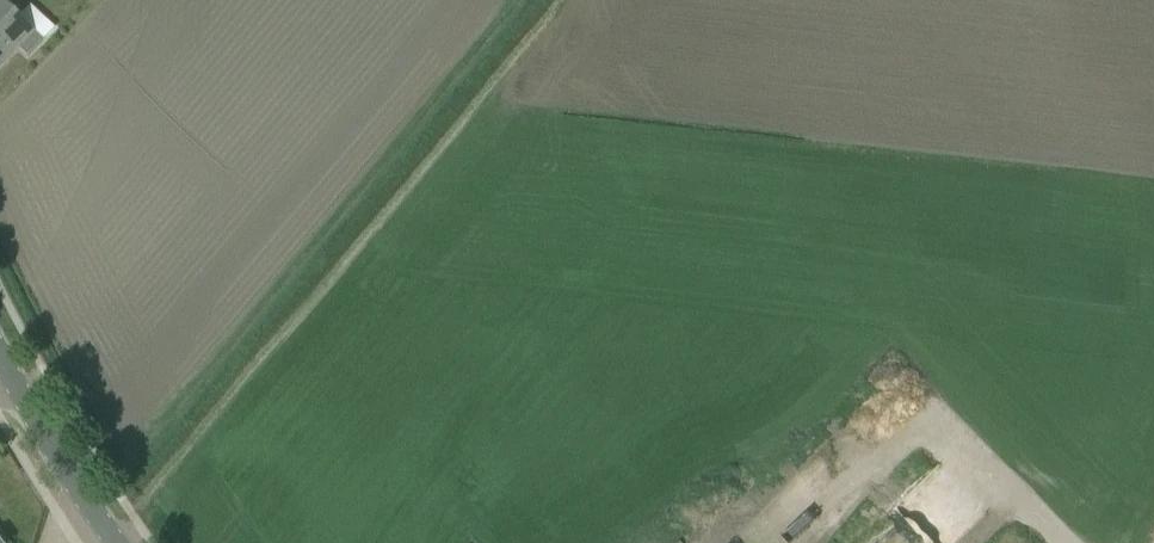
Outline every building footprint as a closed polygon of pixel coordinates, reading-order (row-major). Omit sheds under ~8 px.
[(9,56),(17,47),(27,56),(42,40),(33,31),(0,1),(0,66),(9,56)]
